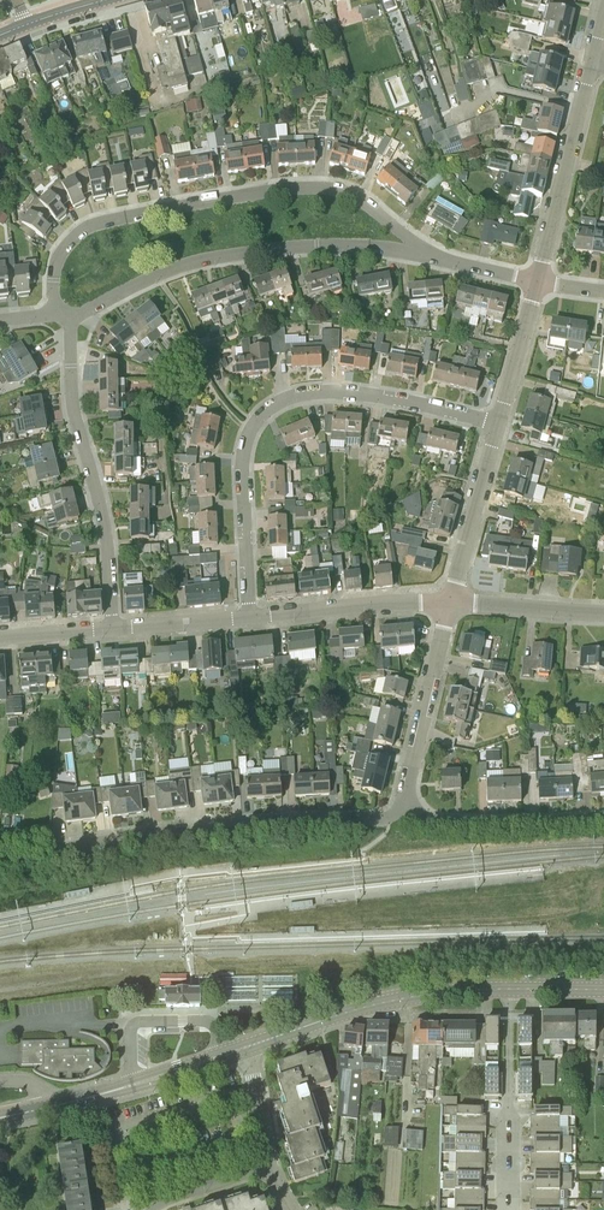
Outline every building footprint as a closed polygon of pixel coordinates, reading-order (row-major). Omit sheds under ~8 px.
[(181,0),(177,0),(145,10),(152,38),(155,37),(164,66),(157,68),(163,93),(188,87),(185,77),(203,72),(199,56),(188,59),(182,37),(184,36),(183,33),(189,32),(181,0)] [(217,25),(211,0),(193,0),(198,18),(197,19),(197,21),(191,22),(195,36),(203,33),(203,32),(218,28),(217,25)] [(217,25),(232,21),(226,0),(211,0),(217,25)] [(258,0),(242,0),(246,15),(253,13),(250,2),(258,0)] [(283,7),(281,0),(269,0),(271,8),(274,7),(275,9),(283,7)] [(283,7),(284,7),(284,8),(299,4),(298,0),(281,0),(283,7)] [(378,16),(375,4),(359,9),(362,21),(378,16)] [(478,12),(479,8),(472,6),(470,14),(473,15),(478,12)] [(546,6),(542,22),(548,24),(570,29),(574,13),(546,6)] [(299,22),(299,14),(290,15),(291,23),(299,22)] [(455,46),(460,45),(457,36),(459,35),(457,27),(454,28),(452,22),(448,23),(455,46)] [(355,57),(361,55),(353,24),(346,26),(355,57)] [(566,46),(570,29),(548,24),(544,40),(566,46)] [(310,45),(317,43),(314,30),(307,32),(310,45)] [(87,37),(96,69),(96,70),(105,67),(104,65),(110,64),(102,35),(101,33),(99,34),(97,32),(94,33),(93,36),(87,37)] [(509,40),(530,45),(532,37),(516,33),(511,32),(509,40)] [(127,33),(109,37),(113,54),(131,49),(127,33)] [(83,72),(96,69),(87,37),(80,39),(78,37),(75,38),(75,40),(72,41),(77,62),(83,72)] [(528,52),(530,45),(509,40),(506,39),(504,46),(508,47),(528,52)] [(49,50),(62,80),(76,74),(72,65),(72,66),(62,44),(60,45),(58,45),(55,46),(55,48),(49,50)] [(10,70),(13,69),(14,73),(20,70),(21,72),(28,69),(31,78),(37,75),(30,57),(26,59),(21,47),(4,55),(10,70)] [(48,86),(62,80),(49,50),(43,53),(41,53),(38,54),(37,56),(35,56),(48,86)] [(563,60),(538,54),(531,52),(529,59),(532,60),(530,69),(537,70),(537,71),(559,76),(563,60)] [(276,54),(268,57),(271,66),(279,63),(276,54)] [(10,70),(4,55),(0,56),(0,84),(3,90),(17,84),(10,70)] [(480,58),(487,80),(495,78),(489,58),(480,56),(480,58)] [(480,58),(464,62),(460,64),(466,86),(487,80),(480,58)] [(537,70),(530,69),(526,68),(525,74),(534,77),(532,87),(555,92),(559,76),(537,71),(537,70)] [(274,77),(272,70),(264,73),(266,79),(274,77)] [(228,83),(224,72),(213,75),(217,87),(228,83)] [(260,82),(258,75),(251,77),(253,84),(260,82)] [(465,83),(462,76),(456,79),(458,85),(465,83)] [(441,112),(453,107),(442,79),(430,84),(441,112)] [(302,87),(292,91),(294,97),(305,93),(302,87)] [(429,99),(426,90),(417,94),(420,102),(429,99)] [(502,108),(504,98),(497,96),(495,106),(502,108)] [(202,110),(200,99),(186,101),(188,112),(202,110)] [(150,115),(148,108),(138,111),(140,118),(150,115)] [(85,115),(82,109),(76,111),(79,118),(85,115)] [(520,129),(533,132),(556,137),(562,111),(552,109),(552,111),(540,109),(538,117),(533,116),(532,121),(523,119),(520,129)] [(478,117),(484,131),(502,124),(496,110),(478,117)] [(226,120),(224,111),(213,113),(215,122),(226,120)] [(469,137),(484,131),(478,117),(465,123),(469,137)] [(325,138),(326,121),(319,121),(318,137),(325,138)] [(326,121),(325,138),(334,139),(335,122),(326,121)] [(268,123),(269,140),(276,139),(275,122),(268,123)] [(261,141),(269,140),(268,123),(259,124),(261,141)] [(460,141),(469,137),(465,123),(455,127),(460,141)] [(140,135),(139,127),(132,129),(133,136),(140,135)] [(449,146),(460,141),(455,127),(444,131),(449,146)] [(214,133),(217,150),(224,149),(223,138),(225,138),(223,128),(213,129),(214,133)] [(438,150),(449,146),(444,131),(433,136),(438,150)] [(551,161),(556,137),(533,132),(532,138),(536,139),(534,148),(516,144),(514,153),(522,155),(551,161)] [(218,156),(217,150),(214,133),(206,135),(207,142),(202,143),(203,150),(191,152),(192,161),(195,180),(213,177),(210,157),(218,156)] [(380,153),(393,158),(400,140),(387,135),(380,153)] [(158,159),(171,156),(166,136),(153,139),(158,159)] [(294,137),(296,162),(305,162),(305,164),(315,164),(314,144),(312,144),(312,136),(303,136),(304,145),(296,145),(296,137),(294,137)] [(288,163),(296,162),(294,137),(279,138),(280,146),(278,146),(279,166),(288,165),(288,163)] [(347,167),(352,151),(345,149),(347,141),(340,139),(337,146),(336,146),(330,165),(339,167),(340,165),(347,167)] [(469,148),(466,140),(461,142),(464,150),(469,148)] [(241,143),(245,169),(255,167),(255,170),(265,168),(262,149),(259,149),(258,141),(242,144),(242,143),(241,143)] [(192,161),(191,152),(189,143),(173,146),(176,163),(174,164),(177,183),(195,180),(192,161)] [(238,170),(245,169),(241,143),(234,144),(234,145),(225,146),(226,154),(225,154),(228,173),(238,172),(238,170)] [(352,151),(347,167),(356,170),(355,172),(364,175),(370,156),(369,156),(371,148),(363,146),(361,154),(352,151)] [(546,181),(551,161),(522,155),(519,169),(526,171),(525,176),(546,181)] [(130,167),(133,182),(135,192),(136,192),(137,194),(147,192),(146,189),(148,189),(146,180),(146,178),(155,176),(156,181),(157,180),(150,156),(138,159),(137,165),(130,167)] [(487,168),(500,171),(508,173),(510,164),(489,159),(487,168)] [(392,191),(408,172),(396,162),(391,168),(390,167),(377,183),(384,188),(386,186),(392,191)] [(91,191),(93,200),(94,200),(95,202),(104,201),(103,198),(105,198),(104,189),(105,188),(112,186),(109,172),(110,171),(108,165),(96,168),(95,174),(88,175),(87,175),(91,191)] [(126,184),(133,182),(130,167),(110,171),(109,172),(112,186),(114,196),(115,196),(116,198),(125,196),(125,194),(126,193),(125,185),(126,184)] [(68,200),(73,209),(74,208),(75,210),(84,206),(83,204),(84,203),(80,195),(81,193),(91,191),(87,175),(88,175),(87,169),(73,176),(74,179),(62,185),(61,186),(68,200)] [(593,169),(591,177),(603,180),(603,172),(593,169)] [(466,183),(468,173),(459,171),(457,181),(466,183)] [(525,176),(508,173),(500,171),(496,183),(495,184),(494,185),(493,186),(493,188),(492,189),(493,190),(493,192),(494,193),(495,194),(496,195),(497,195),(499,195),(500,195),(501,194),(520,198),(518,207),(515,207),(513,215),(527,218),(533,196),(542,198),(546,181),(525,176)] [(408,172),(392,191),(399,197),(398,199),(405,205),(418,190),(416,188),(421,182),(415,178),(410,184),(404,178),(409,172),(408,172)] [(439,186),(444,180),(436,174),(426,186),(433,193),(439,186)] [(61,186),(62,185),(59,180),(47,191),(50,193),(40,202),(39,203),(49,215),(56,222),(57,221),(59,223),(66,216),(64,215),(66,213),(60,207),(60,204),(68,200),(61,186)] [(39,203),(40,202),(36,198),(26,212),(29,214),(22,226),(35,234),(43,239),(44,238),(46,240),(51,231),(49,229),(50,228),(42,224),(42,221),(49,215),(39,203)] [(453,232),(462,218),(435,202),(427,217),(453,232)] [(9,218),(1,212),(0,213),(0,223),(3,226),(9,218)] [(514,245),(518,232),(498,227),(498,224),(486,221),(481,244),(491,246),(493,240),(514,245)] [(592,254),(596,225),(595,225),(594,232),(578,230),(575,251),(592,254)] [(592,254),(603,256),(603,226),(596,225),(592,254)] [(31,240),(35,234),(22,226),(18,233),(31,240)] [(13,254),(0,255),(0,300),(6,299),(6,297),(8,297),(7,288),(9,286),(15,285),(14,270),(15,270),(13,254)] [(14,270),(15,285),(17,296),(18,296),(18,298),(29,297),(28,294),(29,294),(29,285),(30,285),(30,284),(34,283),(33,276),(29,276),(28,269),(36,268),(36,261),(23,262),(22,269),(15,270),(14,270)] [(269,277),(276,294),(285,319),(288,318),(284,307),(288,306),(285,298),(292,295),(284,272),(269,277)] [(320,276),(326,294),(332,292),(333,294),(342,292),(336,272),(320,276)] [(372,278),(376,297),(392,294),(388,275),(372,278)] [(310,298),(326,294),(320,276),(305,281),(310,298)] [(260,300),(276,294),(269,277),(254,283),(260,300)] [(360,300),(376,297),(372,278),(357,281),(360,300)] [(230,307),(233,315),(240,313),(237,306),(246,302),(241,290),(237,279),(222,284),(228,302),(230,307)] [(425,285),(427,303),(428,310),(436,310),(435,302),(443,302),(441,283),(425,285)] [(214,307),(228,302),(222,284),(207,290),(219,321),(214,307)] [(409,287),(411,305),(427,303),(425,285),(409,287)] [(472,310),(476,293),(460,289),(456,307),(472,310)] [(213,323),(219,321),(207,290),(193,296),(201,318),(210,315),(213,323)] [(487,314),(492,296),(476,293),(472,310),(470,317),(479,319),(479,317),(486,319),(487,317),(487,314)] [(487,314),(487,317),(493,318),(493,321),(500,323),(506,300),(492,296),(487,314)] [(136,314),(157,340),(162,336),(157,330),(164,324),(149,304),(136,314)] [(228,317),(233,315),(230,307),(225,309),(228,317)] [(152,344),(157,340),(136,314),(124,324),(144,350),(145,350),(140,344),(147,338),(152,344)] [(413,327),(413,323),(409,320),(405,320),(406,328),(413,327)] [(567,343),(570,324),(553,322),(550,341),(567,343)] [(139,354),(144,350),(124,324),(111,333),(115,339),(109,343),(118,356),(125,350),(123,348),(127,345),(131,350),(134,348),(139,354)] [(570,324),(567,343),(584,345),(586,326),(570,324)] [(443,335),(445,327),(441,326),(436,330),(436,333),(443,335)] [(306,350),(306,344),(291,345),(285,345),(284,327),(276,327),(276,330),(276,333),(278,354),(285,353),(286,366),(291,366),(291,369),(306,368),(306,350)] [(210,341),(224,337),(222,330),(208,334),(210,341)] [(273,354),(278,354),(276,333),(276,330),(270,330),(271,348),(272,356),(274,355),(273,354)] [(331,352),(331,350),(332,330),(322,331),(323,344),(306,344),(306,350),(306,368),(321,368),(322,353),(331,352)] [(380,354),(382,344),(384,334),(377,333),(373,353),(380,354)] [(250,350),(251,350),(250,337),(241,338),(243,358),(234,359),(235,374),(245,373),(245,376),(252,376),(250,350)] [(187,350),(191,342),(186,340),(182,348),(187,350)] [(428,363),(430,352),(432,342),(425,341),(422,355),(405,352),(404,359),(404,358),(401,376),(416,379),(418,364),(419,361),(428,363)] [(356,351),(357,344),(342,342),(338,367),(354,369),(356,351)] [(356,351),(354,369),(369,371),(371,354),(370,353),(371,346),(357,344),(356,351)] [(382,344),(380,354),(387,356),(389,345),(382,344)] [(12,370),(31,358),(27,350),(24,352),(20,346),(3,355),(12,370)] [(250,350),(252,376),(259,375),(259,372),(269,371),(268,356),(270,356),(269,348),(264,348),(264,349),(251,350),(250,350)] [(211,369),(222,364),(221,361),(215,349),(205,354),(211,369)] [(430,352),(428,363),(435,364),(437,353),(430,352)] [(160,371),(168,366),(158,354),(151,359),(160,371)] [(401,376),(404,358),(389,356),(386,373),(401,376)] [(467,366),(468,360),(465,359),(454,356),(451,368),(447,385),(461,389),(466,371),(467,366)] [(467,366),(474,368),(476,357),(471,356),(470,356),(468,360),(467,366)] [(598,372),(600,357),(592,356),(591,371),(598,372)] [(31,358),(12,370),(3,375),(9,384),(17,380),(19,383),(38,373),(34,366),(35,365),(31,358)] [(447,385),(451,368),(436,364),(432,382),(447,385)] [(100,380),(123,380),(122,366),(100,366),(100,380)] [(204,388),(212,383),(205,370),(196,375),(204,388)] [(476,392),(480,375),(466,371),(461,389),(476,392)] [(558,384),(560,374),(551,372),(548,382),(558,384)] [(118,397),(123,397),(126,397),(125,388),(127,388),(127,380),(123,380),(100,380),(100,398),(118,397)] [(527,413),(551,420),(556,404),(554,404),(556,396),(574,401),(576,393),(546,385),(542,401),(531,397),(530,398),(531,399),(527,413)] [(118,397),(100,398),(100,413),(108,413),(109,420),(121,420),(121,413),(123,413),(123,403),(123,397),(118,397)] [(22,418),(46,414),(45,405),(41,406),(40,398),(20,401),(22,418)] [(549,429),(551,420),(527,413),(522,430),(532,432),(529,440),(540,443),(544,427),(549,429)] [(46,414),(22,418),(15,420),(18,435),(45,430),(44,423),(47,422),(46,414)] [(346,439),(348,417),(333,415),(332,418),(324,418),(324,434),(331,435),(331,441),(345,442),(345,439),(346,439)] [(193,430),(217,435),(220,420),(202,416),(202,417),(196,416),(193,430)] [(348,417),(346,439),(360,440),(362,418),(348,417)] [(294,427),(301,443),(315,437),(308,421),(294,427)] [(392,440),(395,424),(380,421),(380,425),(370,423),(368,446),(377,447),(379,438),(392,440)] [(395,424),(392,440),(407,443),(410,426),(395,424)] [(287,449),(301,443),(294,427),(280,433),(281,436),(275,439),(280,451),(287,449)] [(115,444),(133,444),(133,437),(135,437),(135,428),(133,428),(115,428),(115,444)] [(213,450),(217,435),(193,430),(190,444),(196,445),(196,446),(213,450)] [(441,452),(445,435),(430,431),(426,449),(441,452)] [(441,452),(455,456),(460,438),(445,435),(441,452)] [(116,460),(134,460),(139,460),(139,443),(133,444),(115,444),(116,460)] [(34,468),(58,462),(56,453),(52,454),(50,447),(29,452),(31,458),(23,459),(26,469),(34,468)] [(509,477),(529,483),(530,475),(539,478),(544,460),(551,462),(554,455),(538,450),(536,458),(537,458),(534,468),(513,462),(513,463),(509,477)] [(196,456),(186,455),(178,454),(178,462),(196,464),(196,456)] [(419,469),(421,458),(413,457),(411,467),(419,469)] [(116,476),(134,476),(134,460),(116,460),(116,476)] [(34,468),(26,469),(31,490),(43,487),(42,484),(52,482),(53,485),(59,484),(58,479),(58,478),(56,471),(60,470),(58,462),(34,468)] [(267,485),(285,484),(290,484),(289,471),(296,471),(296,462),(285,462),(286,469),(266,470),(267,485)] [(196,482),(214,482),(213,466),(196,467),(196,482)] [(455,476),(457,468),(450,466),(448,475),(455,476)] [(529,483),(509,477),(504,494),(524,500),(524,499),(532,501),(536,485),(529,483)] [(214,482),(196,482),(197,498),(215,497),(214,482)] [(285,484),(267,485),(267,500),(285,499),(285,484)] [(132,507),(153,507),(156,507),(156,491),(132,491),(132,507)] [(52,510),(75,505),(71,492),(60,495),(59,492),(37,498),(40,509),(51,506),(52,510)] [(425,514),(453,523),(461,497),(444,492),(440,504),(436,502),(434,502),(432,503),(429,505),(427,507),(426,510),(425,514)] [(189,507),(198,507),(197,500),(183,500),(184,508),(189,507)] [(599,506),(591,504),(589,512),(597,514),(599,506)] [(75,505),(52,510),(54,516),(45,518),(48,529),(56,527),(56,525),(78,519),(75,505)] [(132,523),(153,523),(153,507),(132,507),(132,523)] [(296,508),(285,508),(285,515),(296,514),(296,518),(305,517),(305,507),(296,508)] [(343,521),(342,509),(332,510),(333,521),(343,521)] [(513,522),(513,513),(500,509),(497,517),(513,522)] [(448,539),(453,523),(425,514),(426,510),(423,520),(429,522),(429,519),(431,520),(427,533),(448,539)] [(215,514),(198,515),(198,516),(199,531),(216,530),(215,514)] [(269,533),(287,532),(286,517),(268,518),(269,533)] [(541,535),(543,520),(534,519),(533,534),(541,535)] [(153,523),(132,523),(132,539),(149,539),(150,523),(153,523)] [(421,540),(422,540),(424,540),(426,533),(402,528),(400,535),(415,539),(421,540)] [(216,530),(199,531),(199,546),(217,545),(216,530)] [(328,539),(327,531),(318,532),(318,540),(328,539)] [(287,532),(269,533),(270,548),(286,547),(287,554),(300,553),(299,532),(287,532)] [(415,539),(400,535),(390,533),(391,542),(409,546),(407,555),(416,557),(413,568),(431,572),(436,556),(420,552),(422,540),(421,540),(419,546),(414,545),(415,539)] [(81,535),(72,536),(73,544),(82,543),(81,535)] [(339,539),(331,541),(332,551),(340,550),(339,539)] [(511,545),(511,540),(509,550),(491,548),(488,567),(507,570),(511,545)] [(511,545),(507,570),(526,573),(529,552),(528,552),(529,548),(531,549),(532,543),(511,540),(511,545)] [(388,564),(396,563),(392,543),(384,544),(388,564)] [(70,554),(86,553),(85,545),(71,546),(70,554)] [(133,557),(151,556),(161,555),(160,545),(132,547),(133,557)] [(178,555),(177,545),(169,545),(170,556),(178,555)] [(580,569),(582,552),(561,550),(561,547),(552,546),(550,572),(558,573),(558,575),(576,577),(577,569),(580,569)] [(310,549),(311,557),(315,595),(331,594),(328,573),(321,573),(321,570),(320,570),(317,548),(310,549)] [(200,555),(199,555),(199,564),(217,563),(217,554),(200,555)] [(341,556),(336,556),(332,557),(333,566),(335,576),(339,575),(344,575),(344,574),(343,574),(342,565),(341,556)] [(300,597),(315,595),(311,557),(304,557),(306,570),(304,570),(305,575),(298,576),(300,597)] [(352,573),(344,574),(344,575),(346,592),(362,590),(359,558),(352,559),(353,565),(351,566),(352,573)] [(81,567),(96,566),(96,559),(81,560),(81,567)] [(295,597),(291,559),(275,561),(276,570),(283,569),(284,579),(285,579),(285,583),(281,583),(280,579),(265,581),(267,601),(295,598),(295,597)] [(169,574),(169,569),(164,567),(159,570),(160,575),(165,578),(169,574)] [(375,589),(393,587),(391,567),(374,568),(375,589)] [(203,606),(201,586),(194,587),(193,577),(187,578),(186,571),(178,572),(179,587),(185,586),(187,607),(203,606)] [(126,613),(144,612),(142,574),(133,574),(123,575),(124,590),(126,612),(126,613)] [(39,595),(41,620),(55,619),(54,596),(47,596),(49,588),(54,589),(56,577),(42,575),(42,577),(41,582),(39,595)] [(201,586),(203,606),(219,605),(217,579),(209,579),(210,586),(201,586)] [(39,595),(41,582),(33,581),(32,592),(35,593),(35,595),(25,596),(25,592),(21,593),(21,588),(16,588),(19,609),(25,609),(26,621),(41,620),(39,595)] [(4,582),(0,582),(0,622),(10,622),(9,610),(19,609),(16,588),(4,589),(4,582)] [(84,616),(82,582),(74,582),(75,595),(66,596),(67,617),(84,616)] [(82,582),(84,616),(102,615),(101,594),(90,594),(90,582),(82,582)] [(396,628),(398,649),(415,648),(414,626),(396,628)] [(382,650),(398,649),(396,628),(379,629),(380,647),(372,647),(374,671),(383,670),(382,650)] [(331,662),(342,661),(341,651),(363,649),(362,630),(339,632),(339,640),(329,641),(331,662)] [(290,654),(315,652),(314,634),(288,637),(290,654)] [(487,662),(491,645),(483,643),(483,640),(463,636),(459,657),(480,661),(480,660),(487,662)] [(283,673),(281,658),(273,659),(271,639),(253,641),(255,663),(264,662),(264,666),(273,665),(274,674),(283,673)] [(256,668),(255,663),(253,641),(235,643),(236,651),(228,652),(230,679),(238,678),(237,670),(256,668)] [(196,656),(197,670),(198,679),(204,678),(204,670),(204,673),(221,671),(220,653),(219,653),(218,644),(202,645),(203,656),(196,656)] [(197,670),(196,656),(189,657),(188,646),(178,647),(178,650),(170,650),(172,676),(182,675),(182,671),(197,670)] [(548,675),(551,648),(533,646),(532,660),(523,659),(521,677),(532,678),(532,673),(548,675)] [(146,677),(172,676),(170,650),(152,651),(153,659),(145,660),(146,674),(146,677)] [(581,650),(580,669),(603,671),(603,651),(581,650)] [(121,675),(119,654),(112,654),(111,652),(101,652),(102,663),(95,664),(96,677),(97,685),(105,685),(104,682),(121,680),(121,675)] [(96,677),(95,664),(87,664),(86,653),(70,655),(72,680),(89,679),(89,678),(96,677)] [(146,674),(145,660),(138,660),(137,653),(119,654),(121,675),(146,674)] [(35,657),(37,694),(46,693),(46,684),(55,683),(55,677),(61,677),(60,659),(53,659),(52,656),(50,656),(48,655),(45,655),(43,657),(35,657)] [(37,694),(35,657),(28,658),(26,657),(23,657),(21,658),(19,658),(20,681),(21,681),(22,688),(29,688),(30,695),(37,694)] [(281,658),(283,673),(292,672),(290,657),(281,658)] [(7,701),(6,684),(7,684),(6,674),(9,674),(8,663),(4,664),(4,660),(0,660),(0,701),(7,701)] [(505,675),(507,665),(491,661),(489,671),(505,675)] [(383,670),(374,671),(359,672),(359,674),(354,674),(354,680),(360,679),(360,681),(384,679),(383,670)] [(404,701),(408,684),(386,678),(382,695),(404,701)] [(448,705),(474,711),(478,695),(475,695),(479,681),(468,679),(465,693),(451,690),(448,705)] [(13,702),(13,716),(22,715),(21,697),(13,698),(13,702)] [(378,708),(379,701),(362,697),(360,704),(378,708)] [(298,708),(298,698),(289,698),(289,708),(298,708)] [(470,727),(474,711),(448,705),(444,721),(457,724),(454,738),(465,740),(468,727),(470,727)] [(377,725),(396,730),(400,714),(372,707),(368,723),(377,725)] [(195,719),(200,714),(195,710),(190,715),(195,719)] [(233,731),(233,719),(225,719),(225,731),(233,731)] [(184,722),(177,722),(178,730),(185,730),(184,722)] [(392,746),(396,730),(377,725),(368,723),(364,740),(354,737),(352,744),(369,748),(371,741),(392,746)] [(93,737),(92,729),(85,730),(85,734),(89,738),(93,737)] [(368,755),(369,748),(352,744),(350,751),(362,754),(368,755)] [(578,755),(578,750),(578,746),(571,746),(573,772),(570,773),(571,774),(555,775),(555,774),(554,774),(556,800),(573,799),(572,781),(581,780),(578,755)] [(587,763),(586,754),(584,754),(583,749),(578,750),(578,755),(581,780),(590,780),(591,795),(603,794),(603,761),(587,763)] [(500,762),(499,751),(486,751),(486,762),(500,762)] [(365,773),(365,772),(385,777),(389,761),(369,756),(368,755),(362,754),(358,771),(365,773)] [(336,783),(336,774),(336,768),(335,756),(327,756),(328,765),(328,774),(329,783),(336,783)] [(521,774),(529,774),(528,756),(520,756),(520,770),(503,771),(503,780),(504,802),(521,802),(521,774)] [(287,758),(287,776),(295,775),(294,758),(287,758)] [(214,764),(216,780),(219,804),(233,802),(231,787),(239,786),(239,787),(240,787),(239,771),(232,772),(231,762),(214,764)] [(478,779),(486,779),(486,763),(478,764),(478,779)] [(312,776),(313,796),(329,795),(329,783),(328,765),(319,766),(319,775),(312,776)] [(17,781),(18,767),(6,766),(5,780),(17,781)] [(219,804),(216,780),(208,781),(207,775),(201,776),(200,767),(191,768),(192,777),(194,792),(203,791),(204,806),(219,804)] [(336,768),(336,774),(336,783),(337,785),(344,785),(343,767),(336,768)] [(168,771),(170,786),(173,810),(187,808),(185,793),(194,792),(192,777),(191,768),(168,771)] [(263,771),(263,779),(264,798),(281,797),(279,770),(263,771)] [(385,777),(365,772),(365,773),(358,771),(355,770),(353,777),(363,780),(361,789),(381,794),(385,777)] [(443,791),(461,791),(460,772),(442,773),(443,791)] [(139,799),(148,798),(146,783),(145,773),(136,774),(137,784),(130,785),(131,791),(124,792),(127,815),(141,814),(139,799)] [(554,774),(546,775),(546,773),(536,774),(536,782),(538,782),(539,801),(556,800),(554,774)] [(296,797),(313,796),(312,776),(295,777),(296,797)] [(247,799),(264,798),(263,779),(246,780),(247,799)] [(487,803),(504,802),(503,780),(486,781),(487,803)] [(173,810),(170,786),(156,788),(155,781),(146,783),(148,798),(157,797),(159,811),(173,810)] [(50,795),(47,786),(38,790),(41,799),(50,795)] [(127,815),(124,792),(116,793),(116,786),(100,788),(102,804),(111,802),(113,817),(127,815)] [(94,805),(102,804),(100,788),(91,789),(92,796),(78,797),(81,821),(96,819),(94,805)] [(81,821),(78,797),(64,799),(63,793),(53,794),(51,810),(58,810),(58,809),(65,808),(67,823),(81,821)] [(317,893),(317,901),(327,902),(327,899),(325,899),(325,893),(317,893)] [(265,975),(267,1000),(296,998),(295,973),(265,975)] [(163,975),(163,986),(189,986),(189,975),(163,975)] [(166,990),(166,1008),(200,1007),(200,990),(189,990),(189,986),(175,986),(175,990),(166,990)] [(550,1058),(559,1058),(559,1016),(542,1016),(542,1045),(550,1045),(550,1058)] [(562,1045),(575,1045),(575,1039),(575,1016),(559,1016),(559,1058),(562,1058),(562,1045)] [(596,1016),(575,1016),(575,1039),(583,1039),(583,1050),(596,1050),(596,1016)] [(499,1047),(499,1020),(485,1020),(485,1047),(499,1047)] [(532,1047),(532,1020),(518,1020),(518,1047),(532,1047)] [(362,1061),(361,1079),(367,1079),(368,1072),(386,1073),(390,1025),(367,1024),(366,1048),(369,1049),(368,1052),(363,1052),(365,1029),(364,1031),(361,1058),(362,1061)] [(427,1047),(427,1025),(412,1025),(412,1047),(419,1047),(418,1067),(419,1067),(419,1075),(419,1083),(419,1090),(426,1090),(426,1088),(427,1066),(428,1047),(427,1047)] [(443,1048),(444,1025),(427,1025),(427,1047),(428,1047),(427,1066),(426,1088),(434,1089),(436,1048),(443,1048)] [(444,1025),(443,1048),(474,1049),(474,1065),(485,1065),(485,1026),(444,1025)] [(364,1031),(365,1029),(354,1027),(354,1030),(346,1029),(343,1047),(356,1049),(356,1053),(354,1053),(353,1060),(348,1060),(348,1056),(337,1055),(336,1069),(339,1094),(337,1117),(358,1120),(361,1079),(362,1061),(361,1058),(364,1031)] [(105,1069),(109,1063),(111,1056),(109,1049),(106,1044),(103,1040),(95,1036),(88,1033),(79,1031),(79,1032),(86,1034),(91,1035),(97,1038),(101,1041),(107,1046),(109,1050),(109,1056),(104,1056),(98,1067),(94,1063),(94,1050),(69,1050),(68,1041),(20,1042),(21,1065),(43,1065),(35,1072),(33,1070),(32,1071),(39,1075),(45,1078),(53,1080),(62,1082),(71,1082),(80,1081),(85,1080),(92,1077),(99,1074),(105,1069)] [(402,1078),(403,1056),(388,1055),(386,1081),(397,1082),(398,1077),(402,1078)] [(308,1061),(306,1056),(278,1066),(282,1079),(277,1081),(284,1101),(278,1103),(280,1108),(282,1107),(283,1109),(281,1110),(290,1137),(286,1139),(295,1167),(290,1168),(295,1183),(324,1173),(319,1159),(324,1158),(315,1131),(319,1129),(307,1092),(331,1084),(321,1056),(308,1061)] [(554,1085),(555,1063),(542,1062),(542,1058),(533,1058),(532,1073),(542,1073),(542,1085),(554,1085)] [(499,1075),(499,1071),(485,1071),(485,1101),(499,1101),(499,1098),(502,1098),(502,1075),(499,1075)] [(532,1102),(532,1071),(518,1071),(518,1075),(515,1075),(515,1098),(518,1098),(518,1101),(532,1102)] [(603,1091),(603,1077),(596,1077),(596,1092),(603,1092),(603,1091)] [(376,1101),(376,1107),(373,1107),(373,1115),(381,1115),(381,1111),(382,1102),(376,1101)] [(457,1127),(486,1128),(486,1117),(482,1117),(482,1109),(442,1108),(442,1116),(457,1117),(457,1127)] [(530,1128),(560,1128),(560,1118),(572,1118),(572,1109),(535,1109),(535,1117),(530,1117),(530,1128)] [(398,1147),(399,1128),(385,1127),(384,1147),(398,1147)] [(486,1138),(486,1128),(457,1127),(456,1137),(442,1136),(441,1145),(481,1146),(481,1138),(486,1138)] [(560,1138),(560,1128),(530,1128),(530,1138),(535,1138),(535,1146),(572,1146),(576,1146),(576,1138),(560,1138)] [(422,1150),(423,1132),(404,1131),(402,1148),(422,1150)] [(481,1153),(481,1146),(441,1145),(441,1153),(456,1153),(456,1163),(485,1164),(486,1153),(481,1153)] [(58,1150),(65,1194),(87,1191),(84,1171),(84,1166),(81,1146),(58,1150)] [(572,1154),(572,1146),(535,1146),(535,1153),(530,1153),(530,1164),(560,1164),(560,1154),(572,1154)] [(485,1175),(485,1164),(456,1163),(456,1173),(443,1173),(440,1173),(440,1181),(480,1182),(480,1175),(485,1175)] [(560,1174),(560,1164),(530,1164),(530,1175),(535,1175),(535,1182),(572,1182),(572,1174),(560,1174)] [(480,1190),(480,1182),(440,1181),(440,1189),(455,1190),(455,1200),(484,1200),(485,1190),(480,1190)] [(530,1201),(560,1201),(560,1191),(572,1191),(572,1182),(535,1182),(535,1190),(530,1190),(530,1201)] [(68,1209),(90,1209),(87,1191),(65,1194),(68,1209)] [(264,1199),(250,1204),(248,1196),(206,1209),(267,1209),(264,1199)] [(484,1200),(455,1200),(455,1209),(443,1209),(484,1209),(484,1200)] [(530,1201),(530,1209),(560,1209),(560,1201),(530,1201)]
